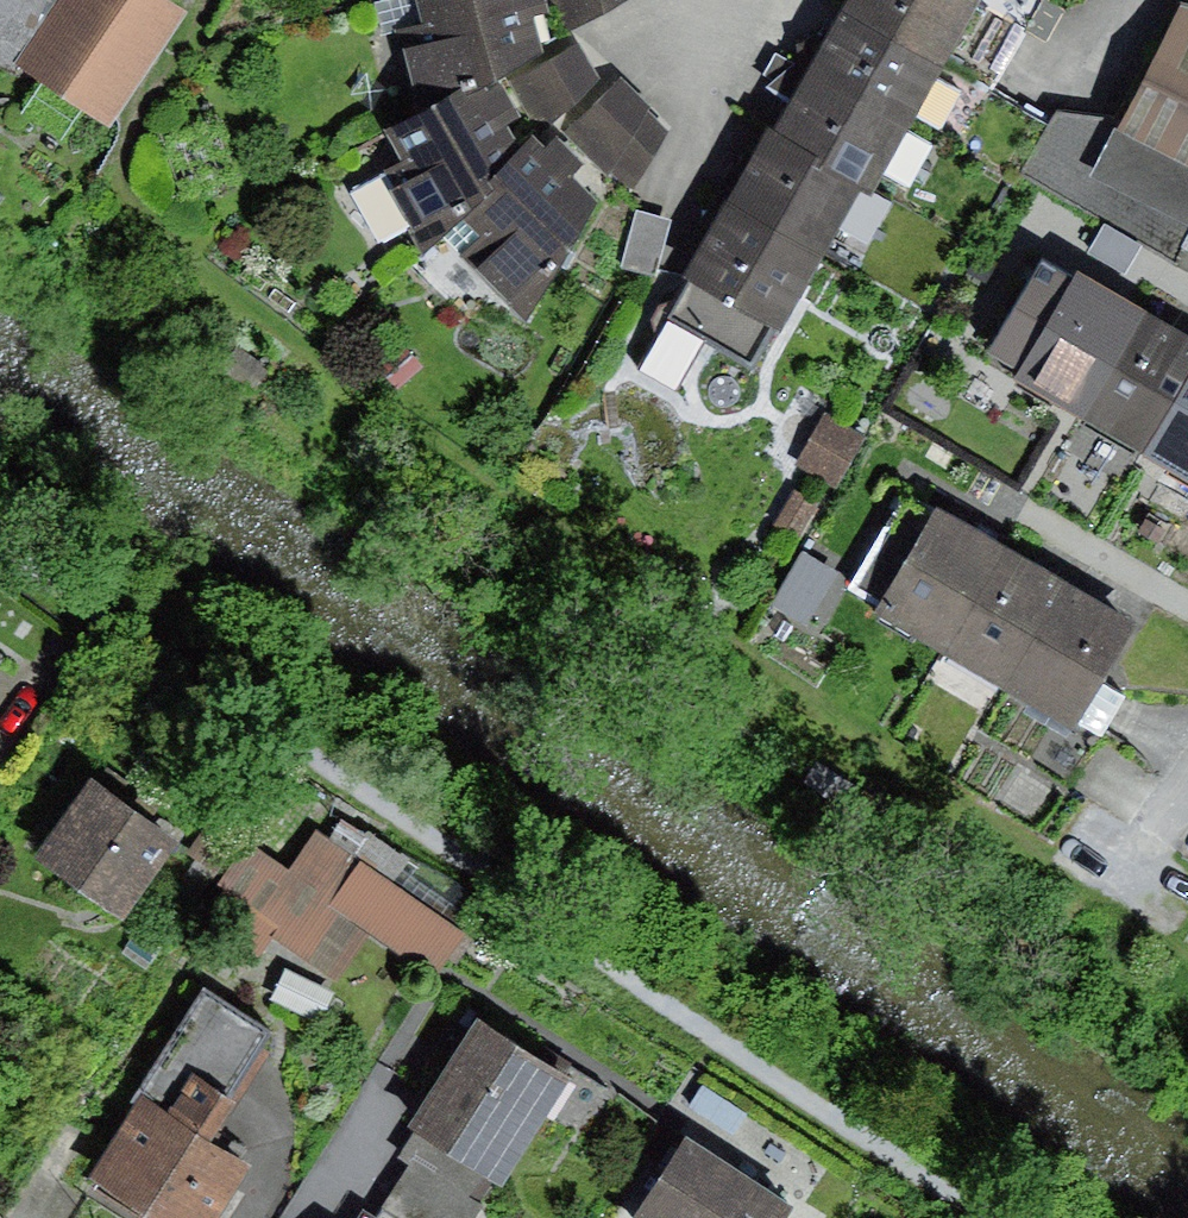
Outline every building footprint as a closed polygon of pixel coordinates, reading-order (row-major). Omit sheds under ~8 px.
[(11,76),(18,65),(47,22),(40,20),(50,0),(0,0),(0,71),(11,76)] [(160,0),(61,0),(47,22),(18,65),(113,128),(187,17),(160,0)] [(418,120),(505,86),(547,56),(530,21),(547,14),(544,0),(418,0),(423,28),(397,34),(418,120)] [(571,32),(636,2),(636,0),(563,0),(571,32)] [(841,15),(942,71),(978,5),(970,0),(850,0),(841,15)] [(1180,9),(1123,119),(1116,133),(1187,170),(1187,11),(1180,9)] [(841,15),(806,78),(908,134),(942,71),(841,15)] [(600,84),(577,43),(525,80),(556,128),(600,84)] [(806,78),(772,137),(863,189),(875,194),(908,134),(806,78)] [(648,108),(619,85),(566,134),(628,193),(653,161),(631,140),(648,108)] [(424,253),(444,241),(534,142),(505,86),(418,120),(385,132),(403,163),(385,174),(424,253)] [(1123,119),(1056,111),(1018,171),(1178,260),(1187,235),(1187,170),(1116,133),(1123,119)] [(772,137),(728,214),(819,266),(863,189),(772,137)] [(520,326),(601,208),(572,181),(585,165),(555,139),(544,153),(534,142),(444,241),(520,326)] [(671,222),(635,213),(621,269),(656,278),(671,222)] [(728,214),(637,366),(673,387),(703,337),(746,363),(765,332),(777,339),(819,266),(728,214)] [(1104,224),(1087,252),(1124,274),(1141,246),(1104,224)] [(1117,305),(1041,262),(987,356),(1018,373),(1011,386),(1080,425),(1140,318),(1117,305)] [(1140,318),(1080,425),(1147,463),(1187,394),(1187,346),(1179,341),(1140,318)] [(401,344),(377,365),(399,389),(423,369),(401,344)] [(1147,463),(1187,487),(1187,394),(1147,463)] [(822,416),(795,465),(835,487),(862,439),(822,416)] [(817,506),(794,493),(774,527),(798,540),(817,506)] [(961,527),(902,493),(846,591),(883,613),(877,623),(945,660),(1005,553),(961,527)] [(1045,574),(1005,553),(945,660),(1001,695),(1065,584),(1045,574)] [(837,575),(801,554),(769,607),(806,629),(837,575)] [(1085,595),(1065,584),(1001,695),(1074,737),(1080,728),(1100,739),(1120,704),(1098,691),(1136,625),(1085,595)] [(182,845),(92,779),(34,859),(100,908),(124,925),(182,845)] [(207,827),(187,856),(213,873),(233,844),(207,827)] [(462,933),(315,833),(288,874),(245,844),(217,885),(223,890),(203,920),(258,957),(272,937),(338,981),(370,934),(433,977),(462,933)] [(205,991),(86,1189),(136,1217),(226,1217),(254,1171),(214,1148),(235,1112),(227,1107),(272,1032),(205,991)] [(569,1084),(480,1027),(411,1133),(500,1190),(569,1084)] [(685,1146),(639,1217),(788,1217),(791,1212),(685,1146)] [(408,1164),(376,1217),(378,1217),(481,1217),(485,1211),(408,1164)]
